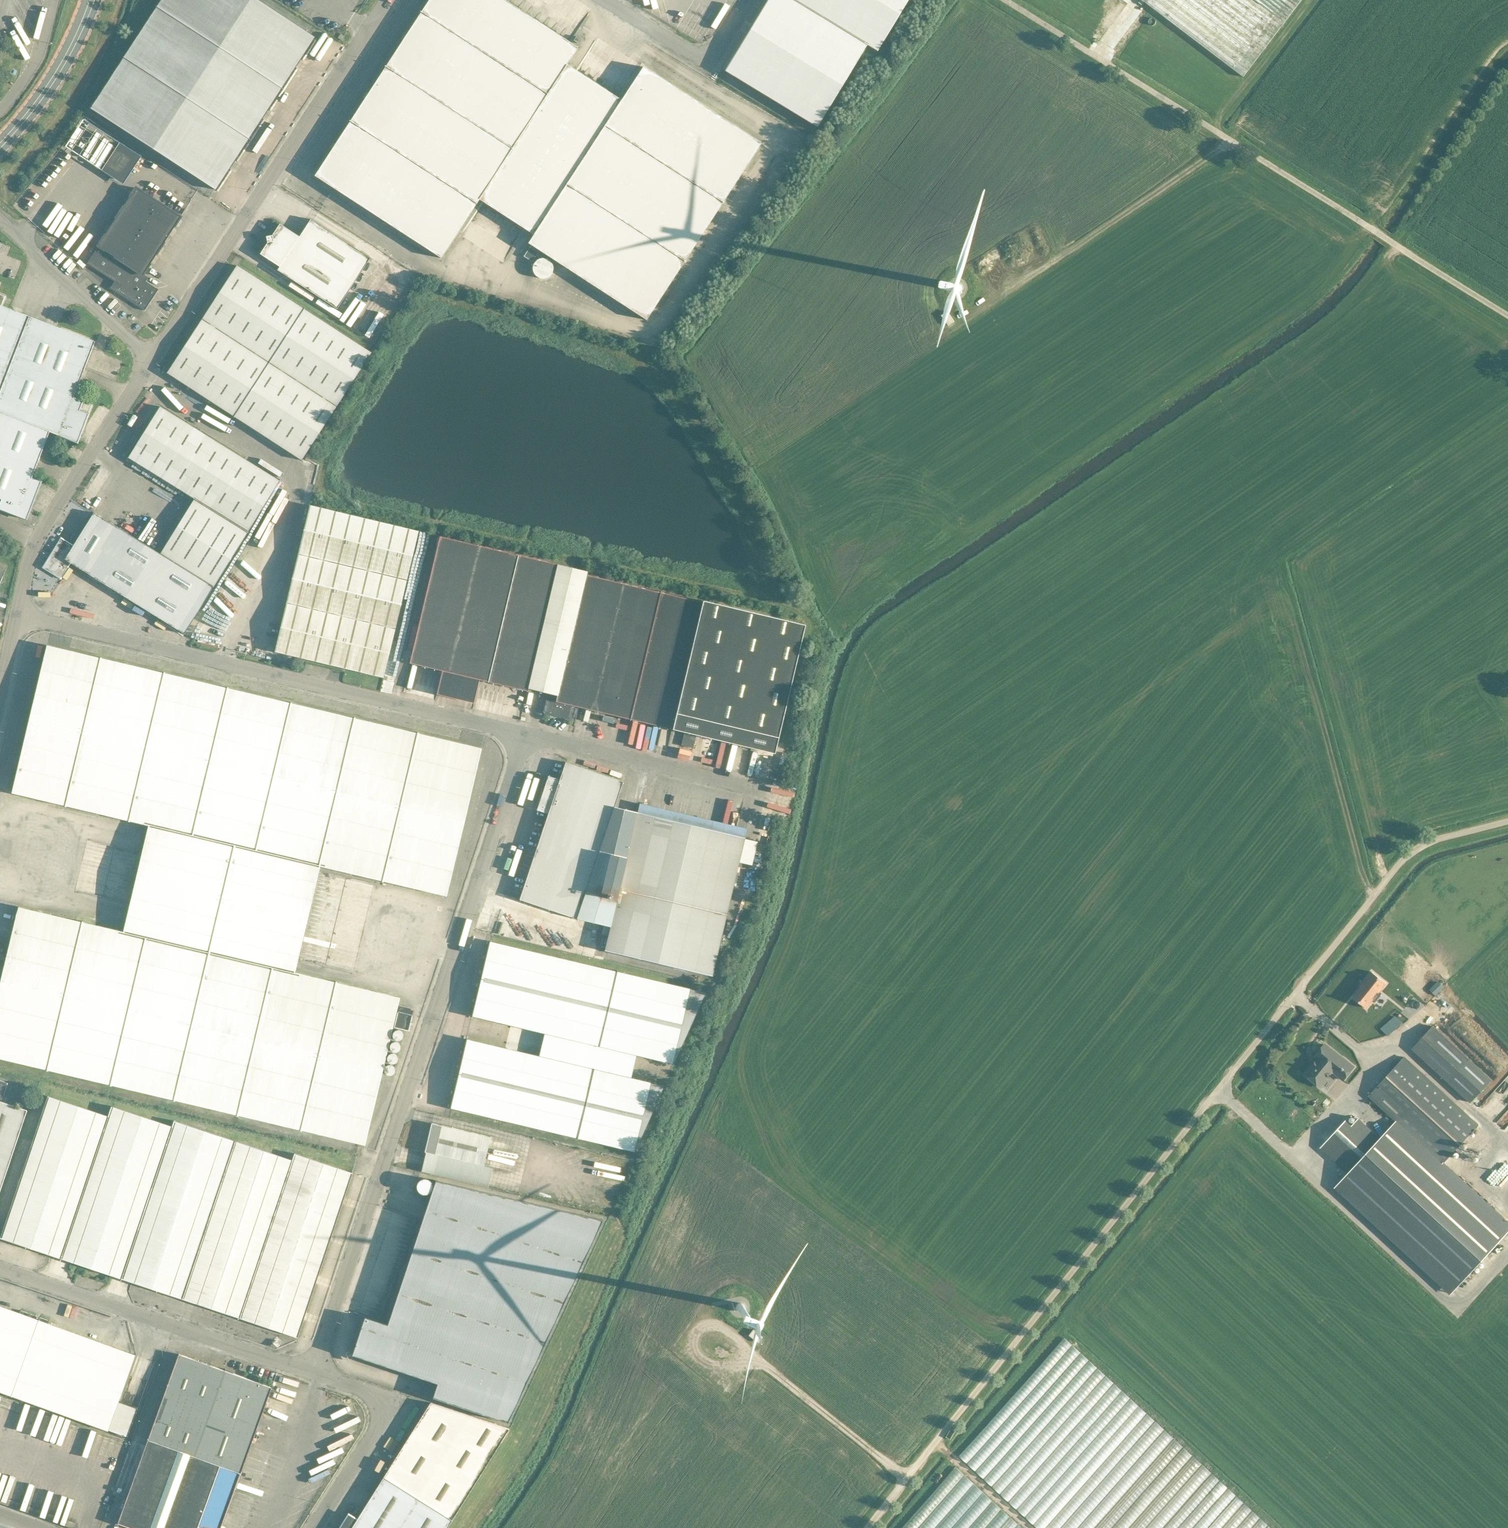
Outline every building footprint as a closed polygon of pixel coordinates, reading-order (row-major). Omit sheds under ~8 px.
[(315,37),(258,0),(162,0),(91,109),(216,190),(315,37)] [(315,176),(441,258),(479,199),(534,235),(528,243),(646,320),(761,143),(643,67),(621,100),(567,65),(578,48),(504,0),(429,0),(315,176)] [(724,71),(817,127),(867,45),(877,51),(908,0),(767,0),(724,71)] [(1301,0),(1143,0),(1243,76),(1301,0)] [(135,154),(119,143),(102,169),(118,180),(135,154)] [(136,188),(87,263),(120,285),(116,291),(145,310),(159,289),(146,280),(147,279),(146,277),(143,275),(181,217),(136,188)] [(271,236),(267,242),(260,254),(280,267),(278,270),(337,309),(370,258),(311,219),(299,237),(280,224),(272,235),(271,236)] [(530,247),(524,256),(532,262),(538,252),(530,247)] [(301,460),(371,353),(237,265),(167,373),(301,460)] [(95,341),(2,305),(5,296),(0,294),(0,498),(2,499),(0,504),(0,509),(17,516),(18,514),(25,516),(28,509),(30,510),(41,481),(32,478),(50,432),(68,439),(69,437),(76,440),(79,432),(81,433),(92,404),(74,397),(95,341)] [(350,320),(357,308),(353,305),(345,317),(350,320)] [(61,538),(43,567),(61,578),(70,562),(184,634),(279,480),(160,406),(128,457),(195,499),(160,554),(94,512),(73,546),(61,538)] [(310,505),(275,651),(384,677),(419,531),(310,505)] [(702,602),(586,574),(587,571),(440,536),(409,663),(528,691),(528,688),(557,695),(557,696),(550,695),(547,696),(544,710),(546,713),(570,719),(572,717),(575,706),(672,729),(703,602),(702,602)] [(225,587),(243,591),(245,581),(227,577),(225,587)] [(256,599),(258,585),(246,584),(244,597),(256,599)] [(226,599),(220,626),(232,629),(234,620),(241,622),(237,637),(243,639),(249,612),(235,608),(237,601),(226,599)] [(774,753),(805,625),(703,600),(702,602),(703,602),(672,729),(684,732),(681,745),(693,748),(696,734),(774,753)] [(0,952),(0,1058),(364,1144),(399,997),(294,972),(320,865),(446,895),(481,748),(47,645),(12,792),(149,825),(124,932),(19,907),(7,954),(0,952)] [(577,720),(585,722),(587,709),(580,707),(577,720)] [(634,726),(632,738),(643,740),(645,728),(634,726)] [(661,754),(672,756),(673,749),(662,747),(661,754)] [(758,775),(760,761),(748,760),(746,773),(758,775)] [(614,806),(623,781),(565,762),(559,779),(548,775),(537,810),(548,813),(536,848),(525,844),(514,878),(525,882),(519,899),(577,919),(577,918),(614,806)] [(769,796),(773,781),(768,780),(764,795),(769,796)] [(641,781),(640,792),(652,793),(653,781),(641,781)] [(712,975),(745,837),(614,806),(577,918),(610,927),(605,950),(712,975)] [(490,941),(472,1016),(673,1063),(705,992),(490,941)] [(1430,1001),(1438,993),(1431,986),(1423,994),(1430,1001)] [(1405,996),(1402,1001),(1411,1010),(1415,1006),(1405,996)] [(408,1030),(413,1010),(399,1007),(394,1027),(408,1030)] [(1366,1025),(1371,1020),(1366,1015),(1361,1019),(1366,1025)] [(1434,1025),(1414,1047),(1472,1100),(1492,1078),(1434,1025)] [(466,1039),(450,1107),(634,1151),(663,1085),(466,1039)] [(1344,1081),(1357,1066),(1326,1041),(1303,1069),(1323,1085),(1333,1073),(1344,1081)] [(1404,1051),(1368,1089),(1442,1159),(1478,1121),(1404,1051)] [(48,1096),(0,1238),(297,1337),(352,1173),(295,1153),(292,1160),(174,1120),(172,1126),(112,1106),(108,1116),(48,1096)] [(1,1101),(0,1101),(0,1191),(27,1110),(1,1101)] [(483,1166),(491,1137),(431,1123),(424,1152),(426,1152),(421,1171),(488,1187),(492,1168),(483,1166)] [(591,1174),(589,1188),(615,1192),(617,1179),(591,1174)] [(1507,1223),(1507,1221),(1476,1192),(1463,1195),(1439,1183),(1442,1179),(1435,1176),(1431,1177),(1432,1183),(1431,1183),(1427,1190),(1423,1186),(1420,1190),(1416,1186),(1417,1193),(1422,1193),(1424,1202),(1420,1208),(1417,1207),(1418,1213),(1416,1216),(1409,1217),(1410,1221),(1407,1224),(1413,1257),(1414,1258),(1417,1272),(1440,1293),(1444,1295),(1507,1224),(1507,1223)] [(602,1219),(435,1180),(387,1323),(365,1316),(352,1354),(437,1382),(433,1397),(508,1422),(602,1219)] [(108,1431),(135,1355),(48,1323),(49,1320),(21,1310),(20,1313),(0,1306),(0,1393),(108,1431)] [(752,1341),(757,1334),(747,1327),(742,1333),(752,1341)] [(1185,1455),(1051,1335),(978,1417),(982,1424),(987,1426),(983,1428),(987,1436),(995,1432),(991,1442),(985,1446),(979,1443),(978,1444),(980,1446),(964,1440),(961,1448),(952,1453),(1024,1518),(1027,1516),(1025,1521),(1031,1527),(1039,1523),(1037,1527),(1123,1527),(1181,1463),(1185,1455)] [(118,1522),(133,1527),(197,1527),(198,1526),(203,1527),(216,1527),(237,1471),(241,1473),(271,1387),(179,1354),(118,1522)] [(509,1428),(430,1402),(357,1519),(349,1514),(339,1527),(447,1527),(509,1428)] [(317,1432),(330,1425),(328,1420),(315,1427),(317,1432)] [(1156,1527),(1269,1527),(1206,1472),(1156,1527)]
